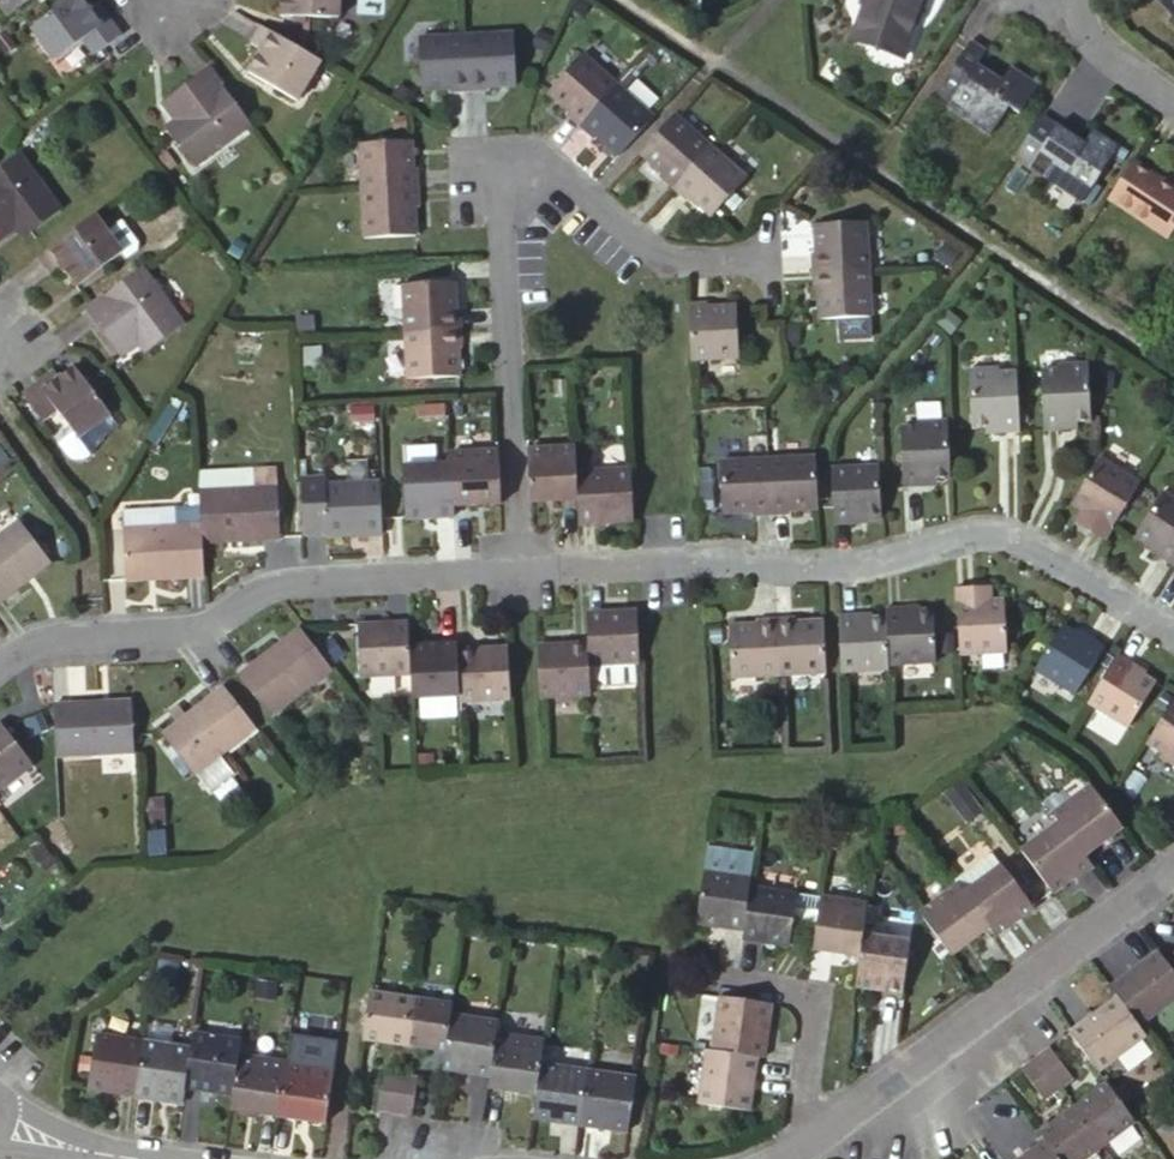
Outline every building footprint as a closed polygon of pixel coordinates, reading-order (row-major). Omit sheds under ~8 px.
[(16,9),(27,0),(10,0),(16,9)] [(28,21),(53,53),(80,31),(94,48),(122,27),(101,0),(94,0),(90,2),(88,0),(56,0),(28,21)] [(906,38),(862,25),(871,2),(866,0),(860,0),(850,33),(902,49),(906,38)] [(871,2),(862,25),(906,38),(918,0),(866,0),(871,2)] [(1169,10),(1173,4),(1173,0),(1157,0),(1169,10)] [(327,57),(263,21),(258,32),(254,40),(267,47),(255,69),(303,99),(327,57)] [(510,29),(463,31),(464,51),(466,90),(483,88),(482,83),(512,81),(512,62),(510,29)] [(463,31),(416,34),(418,85),(448,83),(448,91),(466,90),(464,51),(463,31)] [(966,37),(927,97),(984,132),(1003,102),(1014,108),(1033,80),(1004,61),(994,75),(970,61),(980,46),(966,37)] [(598,99),(614,82),(578,51),(553,76),(544,88),(565,108),(561,113),(575,125),(585,114),(598,99)] [(257,125),(212,64),(199,74),(168,98),(182,116),(172,125),(201,164),(257,125)] [(595,133),(615,151),(635,128),(649,114),(614,82),(598,99),(585,114),(575,125),(588,137),(595,133)] [(1092,135),(1051,108),(1021,151),(1089,193),(1127,139),(1101,121),(1092,135)] [(646,140),(636,151),(657,169),(655,173),(668,185),(687,166),(706,144),(670,113),(646,140)] [(360,138),(362,185),(417,183),(417,163),(409,163),(407,136),(360,138)] [(743,176),(706,144),(687,166),(668,185),(681,196),(685,193),(708,214),(743,176)] [(17,148),(0,161),(0,234),(15,223),(24,233),(62,206),(17,148)] [(1134,150),(1110,187),(1168,223),(1173,212),(1173,175),(1134,150)] [(362,185),(363,233),(414,229),(412,202),(419,200),(417,183),(362,185)] [(90,215),(35,255),(48,271),(55,266),(72,286),(118,253),(122,257),(132,249),(133,243),(118,222),(103,233),(90,215)] [(806,251),(806,267),(864,265),(862,218),(809,219),(811,249),(806,251)] [(181,317),(140,263),(109,285),(81,304),(115,347),(131,336),(140,346),(181,317)] [(812,283),(812,315),(865,313),(864,265),(806,267),(807,281),(812,283)] [(451,277),(399,280),(401,325),(460,323),(459,306),(452,304),(451,277)] [(736,352),(734,300),(703,302),(701,297),(683,299),(686,354),(736,352)] [(460,323),(401,325),(403,371),(456,368),(454,339),(461,339),(460,323)] [(55,362),(22,388),(44,416),(59,404),(81,429),(111,405),(76,360),(62,369),(55,362)] [(1083,418),(1084,360),(1054,361),(1054,366),(1035,367),(1035,428),(1054,427),(1055,418),(1067,418),(1083,418)] [(961,366),(961,422),(977,422),(989,420),(990,431),(1010,429),(1008,384),(1008,370),(992,370),(990,365),(961,366)] [(942,423),(941,416),(911,416),(911,423),(894,424),(896,484),(914,483),(914,475),(932,475),(943,472),(942,423)] [(1055,418),(1054,427),(1066,428),(1067,418),(1055,418)] [(577,497),(575,471),(574,458),(573,447),(524,450),(525,474),(527,500),(577,497)] [(450,503),(499,498),(497,476),(496,452),(448,454),(448,461),(450,503)] [(812,453),(763,456),(763,512),(779,512),(780,506),(814,503),(812,453)] [(1133,479),(1092,454),(1068,494),(1078,501),(1091,509),(1082,524),(1099,534),(1111,517),(1133,479)] [(715,459),(716,508),(747,506),(748,513),(763,512),(763,456),(715,459)] [(400,463),(400,515),(450,512),(450,503),(448,461),(400,463)] [(871,466),(824,468),(827,522),(844,522),(844,517),(874,515),(871,466)] [(631,507),(628,467),(575,471),(577,497),(580,521),(632,518),(631,507)] [(197,491),(198,541),(279,537),(277,486),(277,469),(254,471),(254,488),(197,491)] [(324,474),(299,475),(302,532),(325,530),(325,534),(378,532),(378,516),(376,481),(324,484),(324,474)] [(1160,487),(1132,530),(1155,545),(1152,551),(1168,562),(1173,552),(1173,496),(1160,487)] [(1091,509),(1078,501),(1069,516),(1082,524),(1091,509)] [(197,509),(121,513),(121,528),(198,524),(197,509)] [(198,541),(198,524),(121,528),(119,528),(122,579),(200,575),(198,541)] [(46,564),(15,527),(0,539),(0,601),(17,587),(46,564)] [(964,593),(963,581),(946,582),(946,606),(949,645),(1014,641),(1014,590),(983,593),(964,593)] [(929,662),(927,608),(898,610),(897,604),(880,605),(880,614),(882,664),(929,662)] [(636,641),(634,608),(584,611),(586,640),(587,659),(588,663),(637,661),(636,641)] [(847,611),(831,610),(833,668),(882,664),(880,614),(848,616),(847,611)] [(817,622),(817,616),(790,618),(788,613),(769,614),(773,672),(820,669),(817,622)] [(773,672),(769,614),(754,615),(753,619),(725,621),(727,675),(773,672)] [(1081,632),(1058,618),(1032,658),(1075,684),(1100,642),(1102,639),(1084,628),(1081,632)] [(408,671),(407,642),(406,621),(352,623),(354,672),(408,671)] [(300,626),(234,675),(268,715),(330,666),(300,626)] [(587,659),(586,640),(536,643),(539,694),(589,691),(588,663),(587,659)] [(454,641),(407,642),(408,671),(408,684),(408,693),(457,692),(457,688),(454,646),(454,641)] [(505,643),(454,646),(457,688),(457,692),(457,698),(508,696),(505,643)] [(1135,657),(1117,646),(1088,692),(1128,716),(1154,675),(1134,662),(1135,657)] [(588,663),(589,691),(634,689),(632,661),(588,663)] [(250,722),(221,686),(185,715),(176,722),(162,733),(195,774),(254,727),(250,722)] [(1152,727),(1144,740),(1160,749),(1165,744),(1173,751),(1173,693),(1152,727)] [(129,699),(54,702),(56,753),(131,752),(130,736),(129,699)] [(179,708),(170,714),(176,722),(185,715),(179,708)] [(0,723),(0,787),(30,764),(0,723)] [(957,781),(944,792),(966,821),(979,809),(957,781)] [(1059,821),(1083,852),(1111,831),(1114,825),(1116,817),(1100,797),(1090,783),(1051,812),(1059,821)] [(1090,861),(1083,852),(1059,821),(1020,849),(1051,890),(1090,861)] [(753,851),(707,845),(704,868),(750,874),(753,851)] [(993,933),(1028,907),(996,867),(986,854),(951,880),(955,885),(987,926),(993,933)] [(704,868),(697,920),(744,925),(749,883),(750,874),(704,868)] [(794,889),(749,883),(744,925),(743,935),(787,941),(794,889)] [(949,954),(987,926),(955,885),(917,913),(949,954)] [(812,945),(859,952),(860,944),(862,931),(866,900),(818,894),(814,931),(812,945)] [(905,938),(862,931),(860,944),(859,952),(855,981),(899,989),(905,938)] [(1164,964),(1152,950),(1110,985),(1115,991),(1139,1020),(1173,992),(1173,977),(1164,964)] [(1164,964),(1173,977),(1173,956),(1164,964)] [(363,1041),(404,1046),(410,997),(369,991),(363,1041)] [(767,999),(718,991),(709,1047),(756,1054),(764,1055),(774,1000),(767,999)] [(1115,991),(1068,1029),(1097,1065),(1145,1028),(1139,1020),(1115,991)] [(410,997),(404,1046),(443,1051),(448,1012),(450,1002),(410,997)] [(448,1012),(443,1051),(440,1067),(490,1075),(497,1031),(499,1019),(448,1012)] [(241,1054),(243,1038),(194,1031),(192,1047),(186,1088),(235,1093),(239,1063),(241,1054)] [(489,1088),(537,1093),(541,1062),(545,1038),(497,1031),(490,1075),(489,1088)] [(138,1082),(140,1061),(143,1039),(97,1033),(88,1088),(121,1093),(137,1095),(138,1082)] [(289,1060),(280,1116),(294,1118),(326,1124),(336,1041),(293,1035),(289,1060)] [(143,1039),(140,1061),(138,1082),(137,1095),(183,1102),(186,1088),(192,1047),(143,1039)] [(1073,1072),(1050,1043),(1040,1051),(1034,1056),(1057,1084),(1073,1072)] [(749,1107),(756,1054),(709,1047),(702,1046),(695,1100),(749,1107)] [(280,1116),(289,1060),(241,1054),(239,1063),(235,1093),(233,1110),(280,1116)] [(1057,1084),(1034,1056),(1019,1067),(1043,1096),(1057,1084)] [(591,1069),(541,1062),(537,1093),(534,1119),(583,1126),(591,1069)] [(591,1069),(583,1126),(629,1132),(638,1075),(591,1069)] [(379,1071),(373,1109),(391,1112),(397,1074),(379,1071)] [(414,1076),(397,1074),(391,1112),(409,1115),(414,1076)] [(1136,1115),(1107,1080),(1074,1106),(1101,1141),(1136,1115)] [(1074,1106),(1038,1133),(1043,1141),(1058,1158),(1078,1158),(1101,1141),(1074,1106)] [(1019,1158),(1058,1158),(1043,1141),(1019,1158)]
